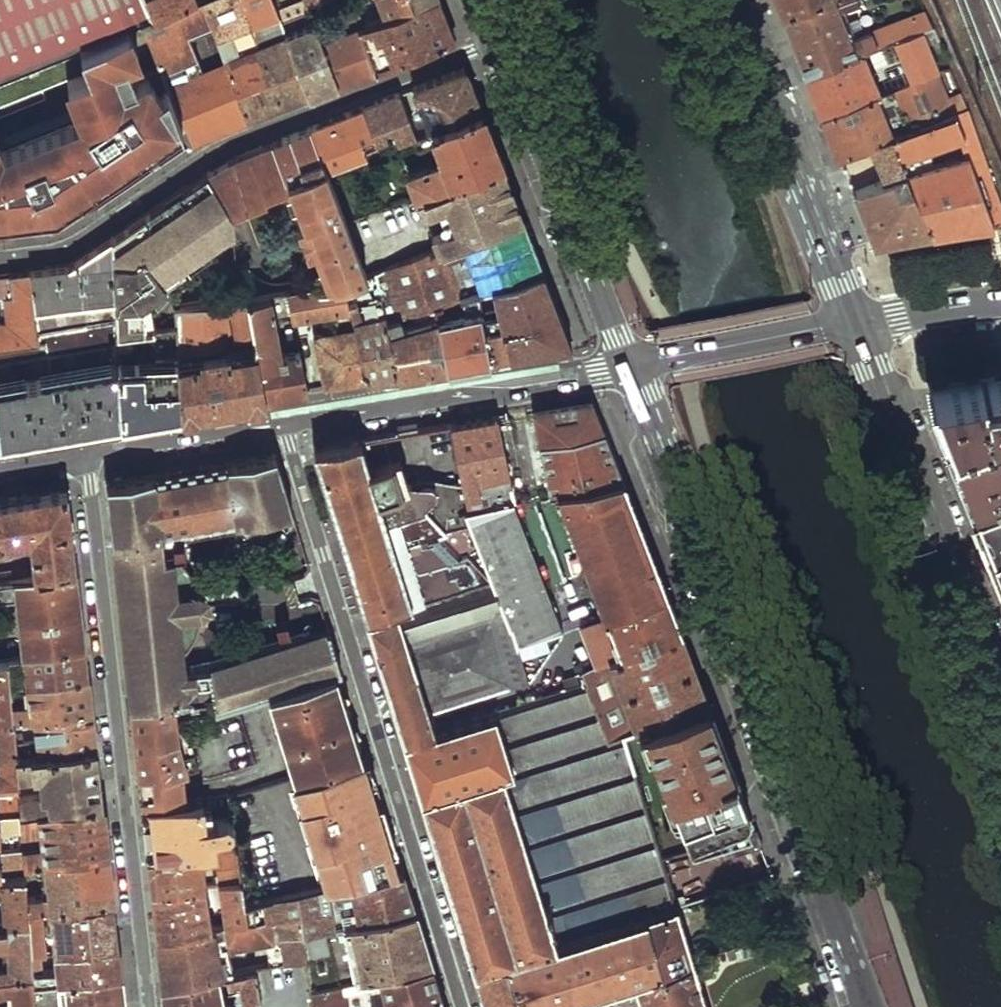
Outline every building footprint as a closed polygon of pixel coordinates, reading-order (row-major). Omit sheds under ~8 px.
[(142,16),(151,12),(146,0),(0,0),(0,73),(142,16)] [(142,16),(154,47),(163,68),(185,122),(192,140),(220,130),(248,118),(225,60),(202,68),(187,29),(209,21),(201,0),(146,0),(151,12),(142,16)] [(209,21),(225,60),(248,118),(278,107),(309,95),(281,29),(277,19),(275,14),(269,0),(201,0),(209,21)] [(440,0),(424,0),(386,14),(356,24),(357,27),(374,69),(414,53),(454,38),(446,17),(440,0)] [(424,0),(381,0),(386,14),(424,0)] [(782,12),(813,0),(777,0),(782,12)] [(855,53),(838,7),(854,0),(813,0),(782,12),(794,42),(805,72),(855,53)] [(931,23),(925,10),(870,31),(872,39),(865,42),(867,48),(920,28),(931,23)] [(58,208),(185,122),(163,68),(140,78),(131,56),(154,47),(142,16),(0,73),(0,117),(48,98),(44,87),(69,77),(79,102),(111,89),(121,105),(53,150),(25,161),(0,165),(0,215),(58,208)] [(281,29),(309,95),(324,89),(339,82),(323,40),(313,16),(281,29)] [(357,76),(374,69),(357,27),(323,40),(339,82),(357,76)] [(823,114),(938,71),(920,28),(867,48),(855,53),(805,72),(814,93),(823,114)] [(470,87),(463,67),(408,88),(425,129),(478,107),(470,87)] [(893,135),(954,112),(938,71),(823,114),(832,137),(839,156),(872,143),(893,135)] [(25,161),(53,150),(121,105),(111,89),(79,102),(85,117),(6,148),(1,135),(0,136),(0,165),(25,161)] [(411,135),(414,134),(397,92),(378,99),(360,106),(371,132),(374,138),(392,131),(397,140),(411,135)] [(334,166),(363,154),(359,144),(357,138),(371,132),(360,106),(309,126),(325,169),(334,166)] [(414,134),(411,135),(414,144),(430,138),(437,157),(402,171),(412,196),(417,195),(499,162),(490,137),(478,107),(425,129),(414,134)] [(893,135),(903,159),(975,131),(966,107),(954,112),(893,135)] [(223,158),(206,170),(228,209),(263,199),(263,196),(288,187),(301,223),(294,226),(305,253),(312,251),(323,281),(342,277),(365,273),(346,223),(327,174),(325,169),(309,126),(256,146),(223,158)] [(374,138),(371,132),(357,138),(359,144),(374,138)] [(903,159),(893,135),(872,143),(885,178),(853,190),(865,219),(874,243),(932,233),(908,174),(903,159)] [(932,233),(992,224),(984,200),(970,157),(908,174),(932,233)] [(499,162),(417,195),(421,207),(442,200),(451,224),(429,232),(432,239),(422,242),(425,251),(519,212),(509,188),(499,162)] [(325,169),(327,174),(335,171),(334,166),(325,169)] [(124,225),(112,233),(112,329),(138,326),(136,312),(131,304),(158,287),(152,277),(229,226),(228,209),(206,170),(124,225)] [(984,200),(992,224),(1000,223),(1000,208),(997,196),(984,200)] [(371,272),(383,319),(393,315),(414,308),(432,303),(473,289),(488,284),(540,267),(530,241),(519,212),(425,251),(371,272)] [(120,418),(112,353),(112,329),(112,233),(67,262),(48,264),(29,266),(36,341),(0,346),(0,438),(59,428),(107,420),(120,418)] [(36,341),(29,266),(18,268),(8,269),(9,291),(0,292),(0,346),(36,341)] [(488,284),(508,353),(538,348),(569,342),(556,309),(540,267),(488,284)] [(9,291),(8,269),(0,270),(0,292),(9,291)] [(382,374),(396,372),(383,319),(371,272),(365,273),(342,277),(352,316),(366,377),(382,374)] [(286,287),(293,321),(341,314),(342,319),(348,317),(352,316),(342,277),(323,281),(286,287)] [(488,284),(473,289),(477,306),(489,359),(498,357),(508,355),(508,353),(488,284)] [(286,391),(307,387),(299,347),(280,350),(275,324),(293,321),(286,287),(245,294),(265,394),(286,391)] [(221,401),(265,394),(245,294),(174,307),(175,321),(179,408),(221,401)] [(421,371),(444,367),(434,315),(432,303),(414,308),(416,319),(396,326),(393,315),(383,319),(396,372),(397,375),(421,371)] [(466,363),(489,359),(477,306),(434,315),(444,367),(466,363)] [(366,377),(352,316),(348,317),(348,325),(313,333),(323,384),(340,381),(366,377)] [(150,413),(179,408),(175,321),(138,326),(112,329),(112,353),(120,418),(150,413)] [(970,489),(1000,477),(1000,375),(930,387),(951,441),(970,489)] [(592,399),(532,409),(549,492),(557,491),(592,584),(654,561),(638,520),(605,433),(592,399)] [(661,580),(599,603),(602,614),(583,622),(598,663),(580,670),(584,679),(436,727),(430,708),(530,675),(559,623),(515,500),(496,415),(452,422),(462,481),(412,489),(409,480),(398,481),(384,434),(348,440),(313,446),(421,796),(485,1006),(553,1006),(633,980),(641,1006),(708,1006),(635,772),(662,762),(674,796),(672,797),(691,846),(725,836),(750,828),(739,799),(744,798),(734,774),(736,773),(694,666),(673,611),(661,580)] [(133,706),(176,701),(213,696),(215,705),(234,698),(267,689),(332,668),(339,666),(327,628),(208,664),(176,668),(172,635),(180,634),(178,616),(170,617),(166,587),(174,586),(173,569),(165,570),(160,529),(290,508),(274,451),(191,465),(107,480),(129,674),(133,706)] [(996,555),(1000,553),(1000,477),(970,489),(985,525),(996,555)] [(68,487),(33,493),(0,498),(0,544),(29,540),(33,575),(77,569),(68,487)] [(654,561),(592,584),(599,603),(661,580),(654,561)] [(17,593),(23,655),(85,646),(81,608),(77,569),(33,575),(0,580),(0,595),(17,593)] [(87,662),(85,646),(23,655),(8,657),(9,676),(22,675),(22,684),(89,676),(87,662)] [(8,657),(0,658),(0,721),(13,720),(12,706),(10,686),(9,676),(8,657)] [(332,668),(267,689),(291,775),(357,756),(332,668)] [(91,695),(89,676),(22,684),(24,706),(12,706),(13,720),(33,718),(93,712),(91,695)] [(234,698),(215,705),(212,705),(232,768),(254,761),(234,698)] [(176,701),(133,706),(138,755),(144,807),(187,800),(184,770),(200,766),(192,732),(180,736),(176,701)] [(95,730),(93,712),(33,718),(34,738),(20,739),(21,732),(14,732),(16,754),(96,747),(95,730)] [(13,720),(0,721),(0,741),(1,764),(0,764),(0,780),(18,779),(17,772),(16,754),(14,732),(13,720)] [(16,754),(17,772),(45,771),(47,793),(22,796),(22,794),(0,795),(0,812),(20,811),(103,801),(100,775),(96,747),(16,754)] [(287,778),(320,884),(326,885),(334,926),(356,921),(347,882),(402,869),(366,754),(357,756),(291,775),(287,778)] [(149,856),(203,849),(220,848),(237,845),(235,832),(205,837),(200,797),(187,800),(144,807),(148,844),(149,856)] [(105,827),(103,801),(20,811),(21,825),(40,824),(42,846),(23,847),(24,861),(45,859),(108,851),(105,827)] [(20,811),(0,812),(0,838),(1,844),(23,841),(21,825),(20,811)] [(763,843),(756,826),(750,828),(725,836),(732,853),(763,843)] [(23,841),(1,844),(0,844),(0,864),(24,861),(23,847),(23,841)] [(237,845),(220,848),(225,881),(243,879),(237,845)] [(153,891),(209,883),(203,849),(149,856),(151,874),(153,891)] [(111,877),(108,851),(45,859),(47,885),(40,886),(40,893),(27,894),(28,910),(42,909),(50,908),(114,901),(111,877)] [(347,882),(356,921),(414,907),(402,869),(347,882)] [(26,878),(0,880),(0,899),(2,918),(0,918),(0,927),(29,924),(28,910),(27,894),(26,878)] [(225,881),(220,882),(226,923),(249,919),(246,900),(243,879),(225,881)] [(209,883),(153,891),(155,913),(158,934),(214,925),(209,883)] [(326,885),(246,900),(249,919),(300,912),(303,933),(334,926),(326,885)] [(116,923),(114,901),(50,908),(56,950),(118,944),(116,923)] [(430,962),(414,907),(356,921),(334,926),(303,933),(307,957),(311,988),(342,981),(380,973),(430,962)] [(44,951),(42,909),(28,910),(29,924),(31,952),(44,951)] [(163,985),(222,974),(220,948),(243,943),(267,939),(272,964),(307,957),(303,933),(300,912),(249,919),(226,923),(214,925),(158,934),(161,960),(163,985)] [(29,924),(0,927),(0,942),(6,942),(8,966),(0,967),(0,980),(33,976),(31,952),(29,924)] [(793,927),(779,931),(782,941),(796,936),(793,927)] [(227,973),(234,972),(232,956),(245,953),(243,943),(220,948),(222,974),(227,973)] [(120,959),(118,944),(56,950),(56,967),(45,967),(44,951),(31,952),(33,976),(34,980),(121,972),(120,959)] [(380,973),(383,986),(387,1006),(386,1006),(445,1006),(430,962),(380,973)] [(121,972),(34,980),(36,1006),(53,1006),(52,995),(66,993),(67,1006),(125,1006),(121,972)] [(166,1006),(226,1006),(228,1006),(238,1004),(234,982),(228,983),(227,973),(222,974),(163,985),(165,1003),(166,1006)] [(342,981),(345,993),(383,986),(380,973),(342,981)] [(34,980),(33,976),(0,980),(0,996),(10,995),(11,1006),(36,1006),(34,980)] [(345,993),(342,981),(311,988),(313,1006),(347,1006),(345,993)]
